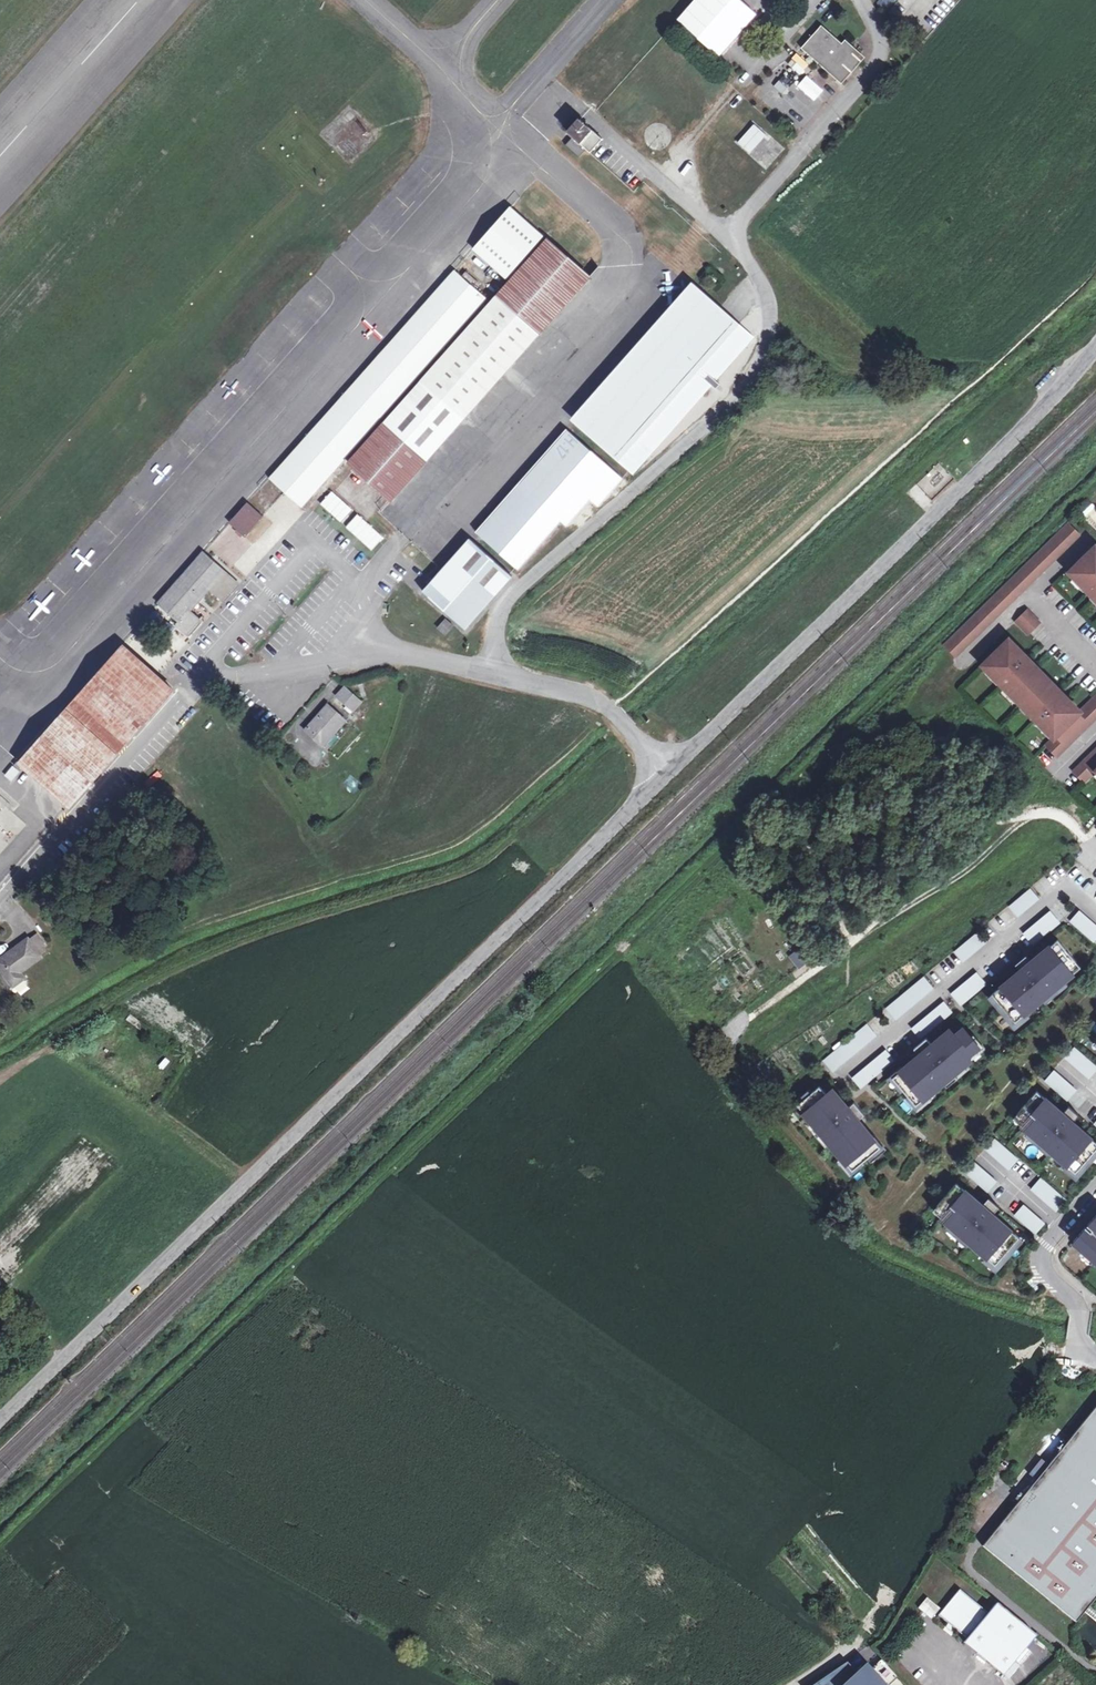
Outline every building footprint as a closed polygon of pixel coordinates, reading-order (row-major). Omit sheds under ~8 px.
[(739,0),(693,0),(676,20),(718,57),(755,14),(739,0)] [(894,0),(879,0),(877,2),(885,9),(894,0)] [(821,25),(801,48),(818,63),(821,59),(840,76),(848,67),(851,71),(861,59),(847,48),(851,44),(845,39),(842,43),(821,25)] [(809,65),(796,52),(791,57),(805,69),(809,65)] [(819,82),(824,77),(814,68),(809,74),(819,82)] [(590,152),(602,138),(580,119),(568,133),(572,137),(565,145),(579,157),(586,149),(590,152)] [(754,124),(737,142),(749,154),(766,135),(754,124)] [(765,168),(783,149),(771,137),(752,156),(765,168)] [(545,238),(512,209),(474,252),(507,282),(545,238)] [(593,279),(545,238),(507,282),(487,302),(344,461),(390,504),(593,279)] [(426,303),(269,480),(301,508),(344,461),(487,302),(454,272),(426,303)] [(631,466),(635,470),(750,338),(717,310),(708,301),(691,287),(576,418),(631,466)] [(622,477),(566,429),(475,533),(514,567),(518,570),(561,521),(567,526),(590,499),(599,507),(624,479),(622,477)] [(331,490),(318,503),(341,523),(353,509),(331,490)] [(245,537),(263,516),(248,503),(230,524),(245,537)] [(384,539),(356,514),(345,526),(372,552),(384,539)] [(1080,534),(1068,522),(943,644),(955,657),(1080,534)] [(489,602),(512,576),(509,573),(470,538),(441,571),(423,591),(465,629),(489,602)] [(1095,549),(1088,556),(1086,555),(1077,563),(1079,565),(1072,572),(1084,585),(1087,583),(1095,592),(1095,550),(1095,549)] [(168,592),(189,611),(209,589),(223,602),(239,584),(224,571),(203,553),(168,592)] [(201,621),(189,611),(168,592),(158,604),(179,622),(176,625),(188,636),(201,621)] [(1027,610),(1015,622),(1028,635),(1040,623),(1027,610)] [(480,615),(467,628),(473,634),(486,621),(480,615)] [(446,619),(438,628),(445,635),(453,626),(446,619)] [(993,658),(985,665),(998,678),(1000,675),(1012,688),(1010,690),(1035,716),(1038,713),(1044,719),(1041,722),(1054,735),(1078,712),(1065,699),(1062,701),(1056,695),(1059,693),(1033,667),(1031,669),(1019,657),(1021,655),(1009,642),(1001,649),(1000,648),(991,656),(993,658)] [(15,760),(66,806),(171,691),(119,645),(85,683),(15,760)] [(356,709),(361,702),(344,687),(336,696),(354,711),(356,709)] [(1044,745),(1056,757),(1095,718),(1095,694),(1093,697),(1078,712),(1054,735),(1044,745)] [(323,746),(345,720),(328,705),(305,730),(323,746)] [(1073,772),(1085,784),(1095,773),(1095,749),(1073,772)] [(25,825),(0,804),(0,854),(25,825)] [(1012,921),(1036,900),(1026,889),(1002,910),(1012,921)] [(1095,949),(1095,931),(1075,913),(1066,924),(1095,949)] [(1016,958),(1055,926),(1044,914),(1006,946),(1016,958)] [(29,939),(40,954),(47,949),(36,934),(29,939)] [(983,945),(974,934),(950,954),(959,965),(983,945)] [(40,954),(29,939),(28,939),(0,960),(0,967),(14,986),(24,978),(20,972),(41,957),(40,954)] [(1019,1026),(1082,971),(1057,943),(994,997),(1019,1026)] [(986,986),(975,973),(946,998),(957,1010),(986,986)] [(930,991),(920,979),(877,1015),(888,1027),(930,991)] [(951,1014),(939,1001),(903,1033),(914,1046),(951,1014)] [(874,1039),(863,1026),(824,1059),(835,1072),(874,1039)] [(920,1106),(980,1060),(956,1030),(897,1076),(920,1106)] [(1071,1049),(1060,1062),(1095,1094),(1095,1071),(1071,1049)] [(893,1061),(883,1051),(846,1082),(855,1093),(893,1061)] [(1076,1092),(1051,1071),(1040,1084),(1065,1105),(1076,1092)] [(882,1140),(840,1084),(807,1109),(850,1165),(882,1140)] [(1095,1152),(1095,1137),(1050,1097),(1027,1124),(1080,1171),(1095,1152)] [(1020,1162),(992,1139),(980,1153),(1007,1176),(1020,1162)] [(985,1195),(995,1183),(972,1163),(962,1175),(985,1195)] [(1063,1204),(1036,1180),(1025,1193),(1052,1216),(1063,1204)] [(993,1264),(1021,1234),(972,1188),(944,1217),(993,1264)] [(1040,1225),(1022,1206),(1011,1217),(1029,1235),(1040,1225)] [(1076,1248),(1095,1264),(1095,1223),(1076,1248)] [(1076,1622),(1084,1611),(1089,1605),(1095,1597),(1095,1407),(1049,1465),(1036,1480),(983,1546),(1076,1622)] [(1042,1459),(1030,1474),(1036,1480),(1049,1465),(1042,1459)] [(1003,1674),(1035,1635),(996,1602),(987,1612),(959,1589),(938,1615),(966,1638),(963,1642),(1003,1674)] [(925,1596),(916,1607),(931,1619),(940,1607),(925,1596)] [(1095,1618),(1095,1611),(1089,1605),(1084,1611),(1094,1620),(1095,1618)] [(880,1660),(871,1669),(864,1662),(856,1671),(847,1661),(812,1684),(904,1684),(880,1660)] [(1025,1677),(1019,1670),(1008,1679),(1013,1684),(1016,1684),(1025,1677)]
